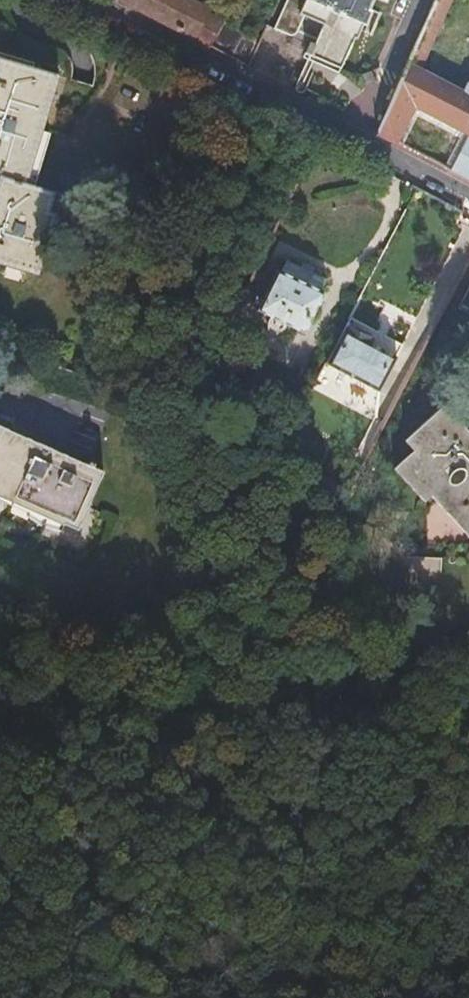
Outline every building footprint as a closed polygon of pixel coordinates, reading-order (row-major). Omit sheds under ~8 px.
[(250,68),(262,40),(208,14),(210,11),(189,0),(120,0),(119,1),(250,68)] [(297,31),(298,30),(300,28),(318,36),(310,55),(339,68),(354,38),(357,40),(375,0),(286,0),(275,25),(291,32),(293,33),(295,32),(297,31)] [(377,134),(395,143),(414,107),(430,116),(463,133),(468,136),(450,172),(463,178),(468,181),(468,86),(464,94),(420,72),(452,0),(437,0),(377,134)] [(58,75),(0,58),(0,266),(37,277),(55,214),(47,212),(49,207),(53,193),(25,184),(58,75)] [(463,133),(430,116),(428,121),(460,138),(463,133)] [(460,138),(445,169),(450,172),(468,136),(463,133),(460,138)] [(324,282),(308,274),(308,273),(308,272),(308,271),(308,270),(308,269),(307,269),(307,268),(306,267),(305,267),(304,267),(303,267),(302,267),(301,267),(300,268),(299,269),(299,270),(283,262),(277,274),(274,272),(260,301),(254,297),(251,305),(257,308),(256,310),(301,332),(320,294),(318,293),(324,282)] [(369,336),(343,322),(322,363),(374,390),(392,356),(366,343),(369,336)] [(441,401),(404,436),(413,446),(393,464),(423,497),(429,491),(450,513),(455,508),(468,523),(468,430),(441,401)] [(96,472),(0,429),(0,498),(71,530),(96,472)] [(468,533),(468,523),(455,508),(450,513),(468,533)]
